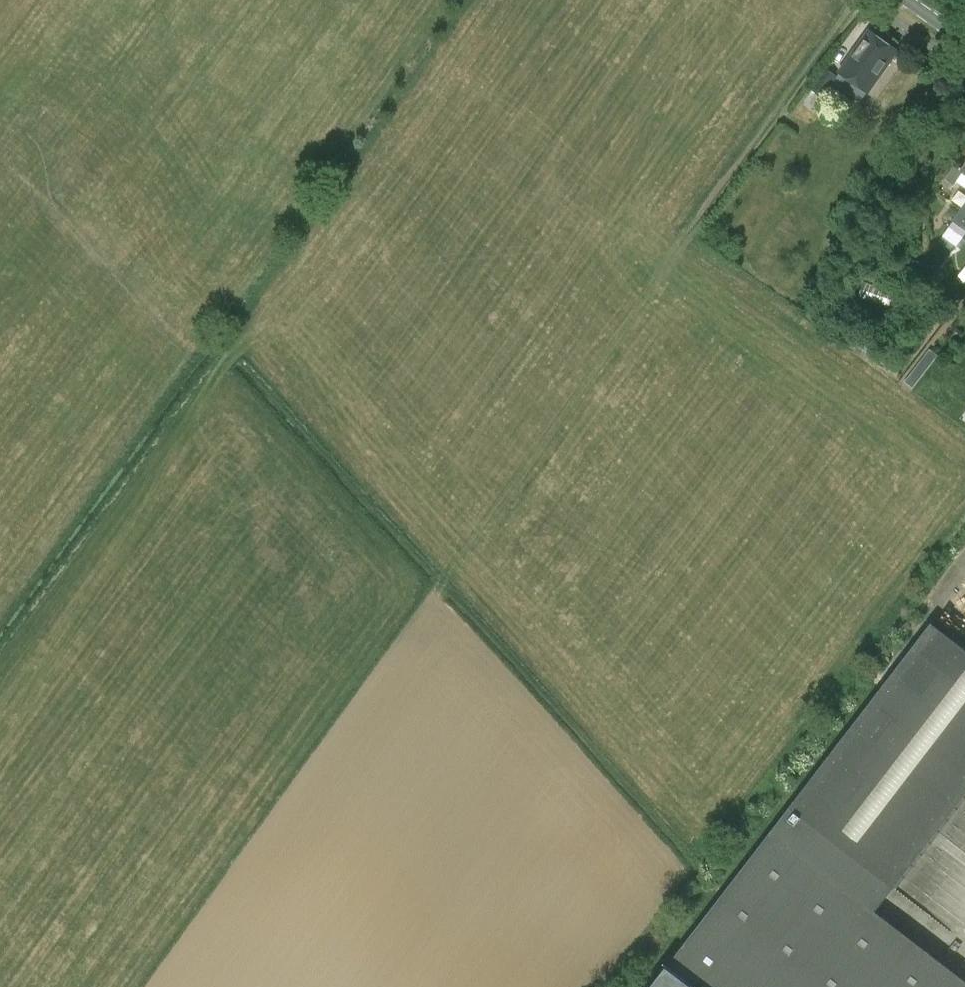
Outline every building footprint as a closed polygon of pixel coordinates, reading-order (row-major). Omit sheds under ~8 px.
[(898,51),(869,31),(839,73),(868,93),(898,51)] [(825,68),(810,90),(821,98),(837,76),(825,68)] [(951,225),(950,227),(964,237),(964,235),(964,205),(955,219),(951,225)] [(916,261),(904,260),(903,272),(914,273),(916,261)] [(864,283),(858,297),(889,309),(895,295),(864,283)] [(905,382),(913,388),(938,356),(930,349),(905,382)] [(876,911),(964,796),(964,648),(933,623),(668,967),(656,983),(653,986),(964,986),(964,980),(876,911)]
